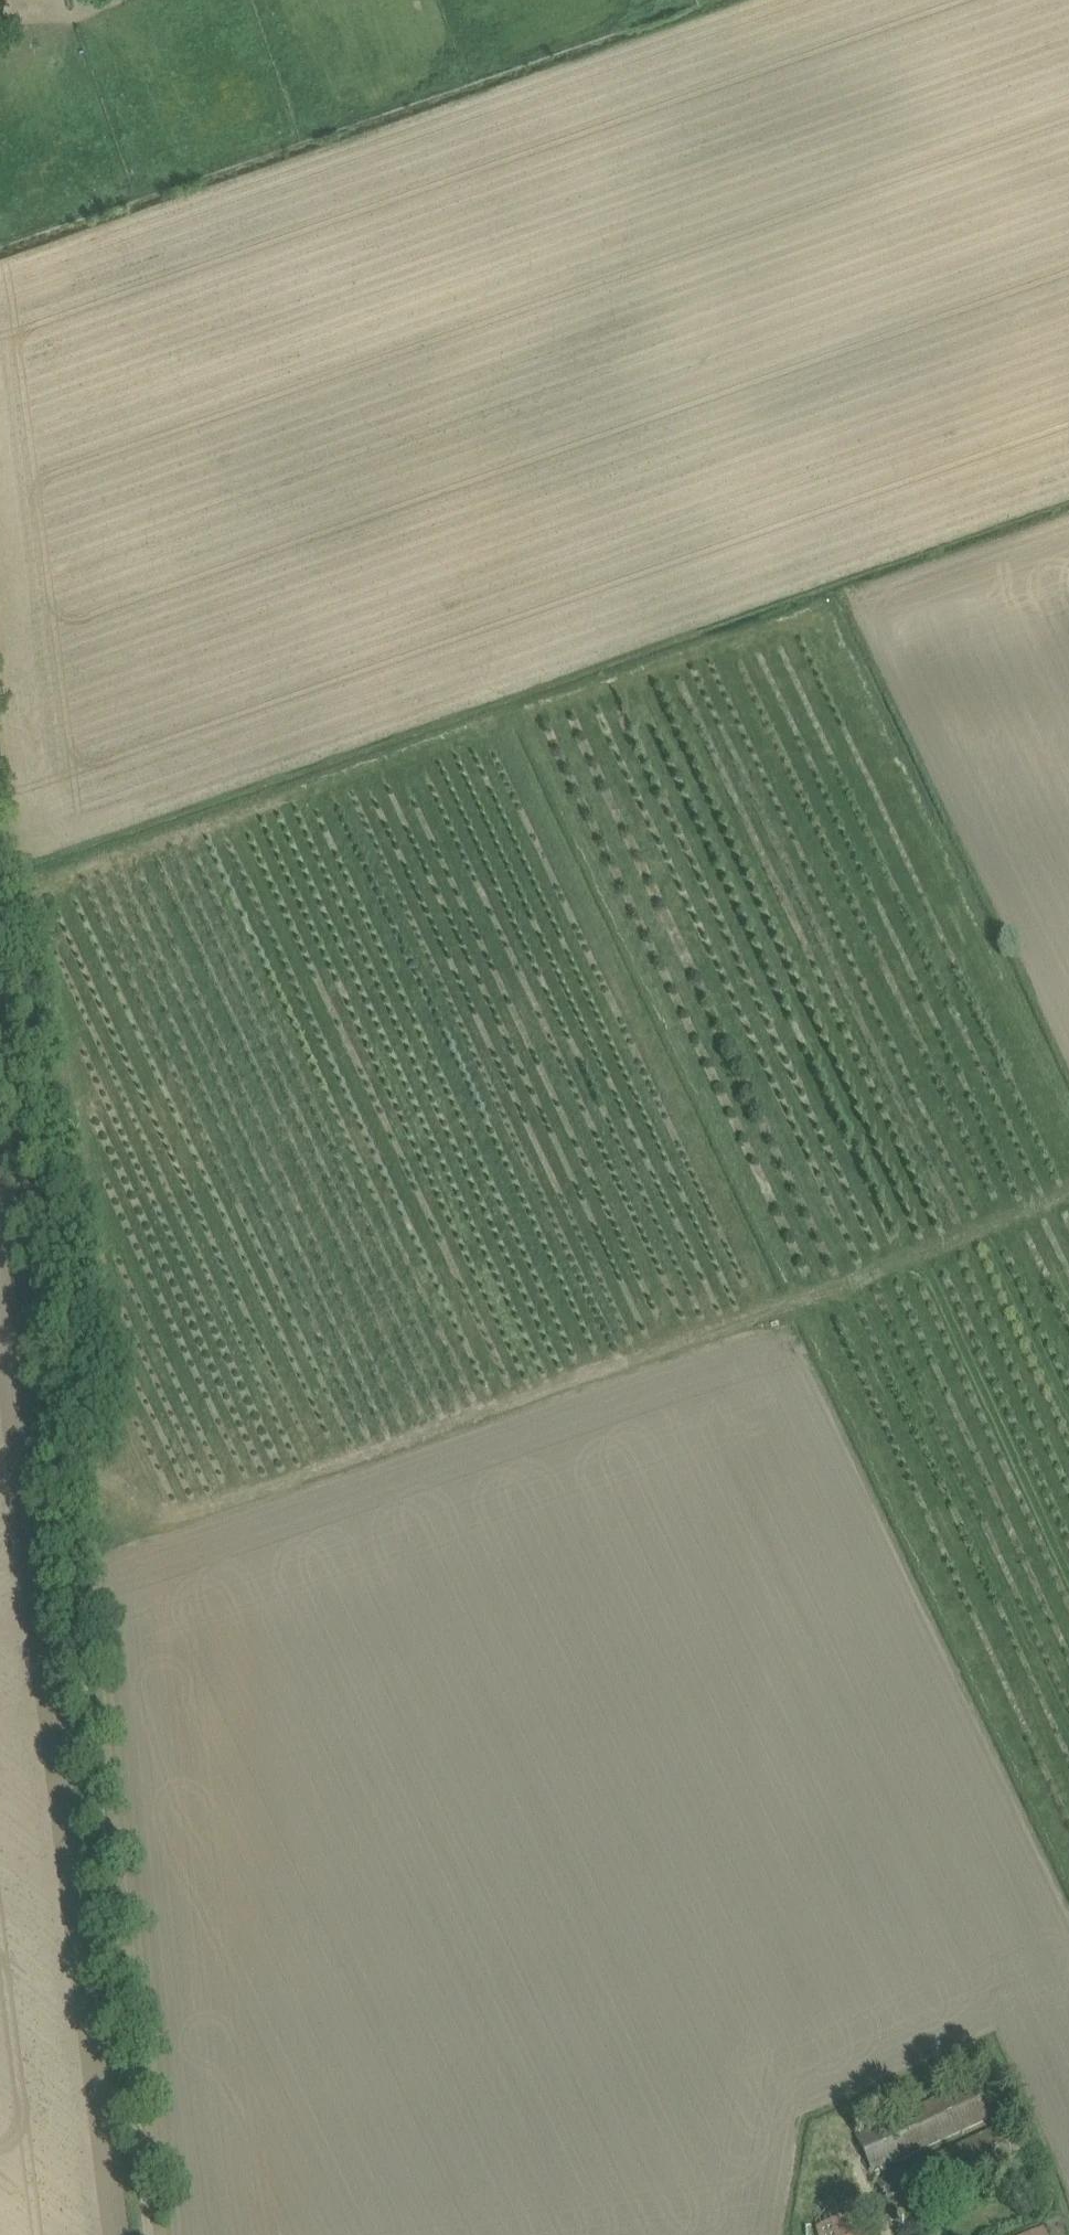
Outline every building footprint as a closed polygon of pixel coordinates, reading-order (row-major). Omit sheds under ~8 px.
[(873,2174),(1006,2113),(989,2077),(856,2138),(873,2174)] [(1005,2124),(877,2184),(896,2225),(1025,2165),(1005,2124)] [(860,2216),(818,2229),(820,2234),(866,2234),(860,2216)]
